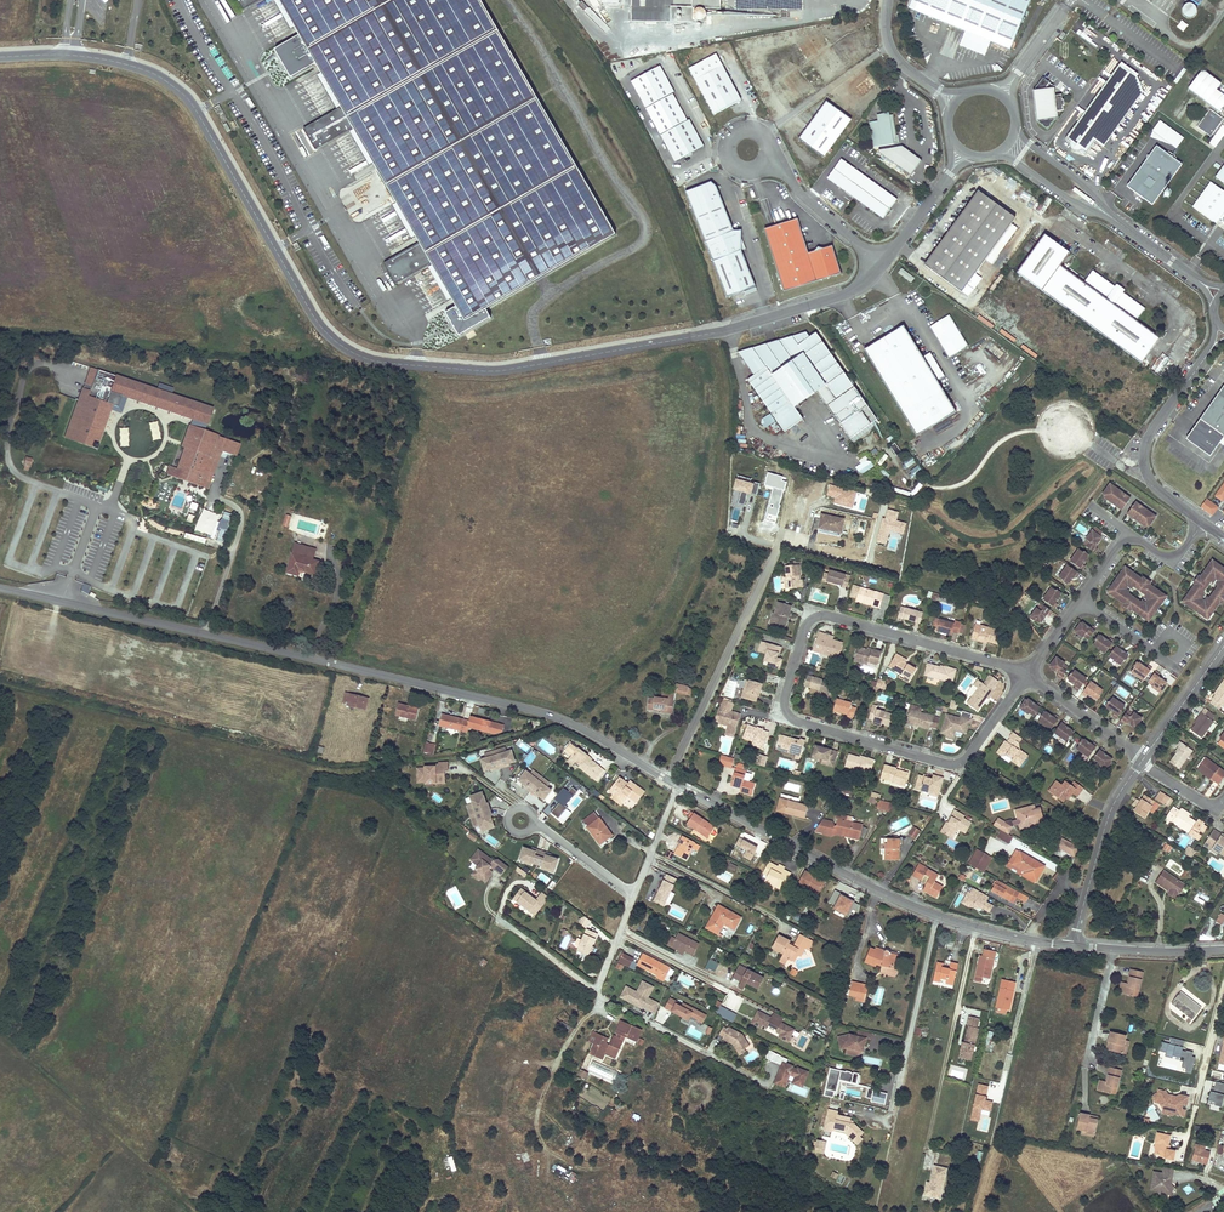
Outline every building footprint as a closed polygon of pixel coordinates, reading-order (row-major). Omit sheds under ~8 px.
[(244,10),(261,0),(238,0),(244,10)] [(480,0),(279,0),(298,33),(300,36),(275,50),(291,78),(316,64),(317,67),(341,107),(303,129),(315,150),(353,128),(376,168),(395,202),(419,243),(384,263),(396,284),(431,263),(451,298),(456,307),(446,313),(459,336),(491,317),(486,309),(615,233),(480,0)] [(600,5),(597,0),(589,0),(594,9),(600,5)] [(632,21),(671,21),(692,22),(699,22),(700,21),(701,21),(702,21),(702,20),(703,20),(703,19),(704,18),(705,17),(705,16),(705,15),(705,9),(719,9),(719,0),(632,0),(632,21)] [(802,0),(737,0),(737,10),(802,10),(802,0)] [(908,8),(951,26),(957,28),(965,31),(1010,50),(1030,0),(911,0),(908,8)] [(1182,9),(1189,20),(1199,13),(1192,3),(1182,9)] [(1181,20),(1176,27),(1183,32),(1188,25),(1181,20)] [(760,45),(773,44),(772,35),(759,36),(760,45)] [(754,38),(746,39),(747,48),(755,47),(754,38)] [(737,40),(731,44),(735,52),(742,49),(737,40)] [(717,54),(690,68),(714,114),(741,100),(717,54)] [(687,120),(672,93),(674,92),(659,65),(631,80),(675,161),(704,146),(689,119),(687,120)] [(1093,139),(1139,79),(1120,65),(1066,138),(1070,142),(1070,144),(1070,146),(1071,148),(1073,149),(1074,150),(1076,151),(1078,151),(1079,151),(1081,150),(1086,154),(1096,141),(1093,139)] [(1055,118),(1057,118),(1057,111),(1063,111),(1062,106),(1064,105),(1063,100),(1062,100),(1055,101),(1055,96),(1053,86),(1043,78),(1033,90),(1037,121),(1047,129),(1055,118)] [(1144,92),(1139,79),(1093,139),(1096,141),(1103,147),(1144,92)] [(1180,120),(1192,101),(1185,96),(1173,115),(1180,120)] [(826,101),(800,139),(825,157),(852,119),(826,101)] [(1197,127),(1211,137),(1223,118),(1210,109),(1197,127)] [(806,112),(802,119),(809,123),(813,116),(806,112)] [(896,135),(893,114),(889,115),(888,113),(877,114),(878,120),(870,122),(873,147),(893,144),(893,140),(897,139),(896,135)] [(1159,121),(1151,135),(1176,150),(1185,136),(1159,121)] [(1209,143),(1215,148),(1223,135),(1223,126),(1222,124),(1209,143)] [(303,156),(312,152),(307,141),(298,145),(303,156)] [(1119,159),(1125,151),(1119,147),(1114,155),(1119,159)] [(1150,194),(1152,198),(1177,165),(1173,162),(1175,159),(1172,154),(1167,152),(1162,151),(1156,152),(1152,158),(1150,156),(1149,156),(1146,162),(1140,174),(1135,181),(1149,191),(1150,194)] [(1070,162),(1079,168),(1083,163),(1073,157),(1070,162)] [(842,159),(828,178),(880,216),(886,215),(897,199),(842,159)] [(734,231),(717,188),(711,183),(686,193),(706,242),(734,231)] [(1212,183),(1193,208),(1216,224),(1220,219),(1222,220),(1222,221),(1222,222),(1222,223),(1223,225),(1223,192),(1212,183)] [(981,187),(925,260),(961,288),(1017,216),(981,187)] [(1045,197),(1041,207),(1047,209),(1052,199),(1045,197)] [(1195,217),(1199,212),(1191,207),(1196,200),(1191,197),(1189,199),(1192,201),(1191,203),(1186,199),(1181,207),(1195,217)] [(832,247),(823,250),(818,249),(814,253),(808,254),(798,219),(765,229),(782,292),(840,275),(832,247)] [(742,251),(742,231),(734,231),(706,242),(714,262),(742,251)] [(1046,237),(1019,274),(1143,364),(1150,354),(1160,341),(1137,325),(1147,311),(1123,295),(1126,292),(1118,287),(1116,289),(1093,273),(1084,285),(1076,280),(1078,276),(1070,270),(1068,273),(1061,268),(1070,255),(1068,254),(1058,247),(1046,237)] [(1064,239),(1058,247),(1068,254),(1074,247),(1064,239)] [(742,251),(714,262),(727,297),(756,286),(742,251)] [(914,278),(903,268),(899,273),(911,282),(914,278)] [(949,314),(929,327),(949,357),(968,344),(949,314)] [(865,349),(917,434),(956,411),(938,382),(945,377),(930,351),(922,356),(904,326),(865,349)] [(804,420),(796,408),(817,393),(849,439),(877,420),(816,333),(809,338),(806,333),(738,353),(754,376),(748,381),(785,433),(804,420)] [(1150,369),(1158,359),(1150,354),(1143,364),(1150,369)] [(122,396),(127,380),(98,370),(92,387),(86,384),(84,389),(91,391),(89,395),(113,403),(113,405),(118,407),(120,401),(122,396)] [(192,419),(197,403),(172,394),(157,389),(127,380),(122,396),(131,399),(192,419)] [(159,383),(157,389),(172,394),(174,388),(159,383)] [(66,438),(74,440),(89,395),(91,391),(84,389),(83,388),(66,438)] [(96,449),(113,405),(113,403),(89,395),(74,440),(96,449)] [(1223,397),(1214,410),(1209,410),(1199,423),(1199,428),(1195,434),(1191,434),(1188,438),(1209,453),(1218,441),(1222,435),(1223,436),(1223,396),(1223,397)] [(1223,397),(1220,397),(1209,410),(1214,410),(1223,397)] [(197,403),(192,419),(207,424),(212,408),(197,403)] [(760,420),(765,428),(775,421),(770,413),(760,420)] [(207,424),(192,419),(190,424),(205,430),(207,424)] [(942,430),(952,426),(949,420),(940,424),(942,430)] [(149,423),(153,441),(161,439),(157,421),(149,423)] [(1199,428),(1199,423),(1191,434),(1195,434),(1199,428)] [(166,474),(182,480),(184,474),(192,476),(189,483),(202,487),(205,480),(209,471),(215,454),(213,453),(215,448),(219,437),(220,435),(205,430),(190,424),(189,425),(181,447),(184,448),(177,469),(169,466),(166,474)] [(119,428),(120,447),(129,446),(127,428),(119,428)] [(240,445),(219,437),(215,448),(217,449),(222,451),(236,457),(240,445)] [(902,451),(895,442),(890,446),(897,455),(902,451)] [(215,454),(209,471),(214,473),(222,451),(217,449),(215,448),(213,453),(215,454)] [(878,464),(881,466),(888,456),(884,454),(878,464)] [(861,476),(874,467),(871,462),(866,460),(868,459),(865,456),(859,461),(861,464),(855,467),(861,476)] [(907,469),(916,462),(911,456),(902,463),(907,469)] [(28,470),(29,466),(30,467),(32,459),(25,457),(23,465),(25,465),(23,469),(28,470)] [(1214,467),(1221,469),(1223,462),(1223,460),(1218,458),(1214,467)] [(913,479),(922,470),(917,465),(908,473),(913,479)] [(882,470),(880,473),(887,478),(889,474),(882,470)] [(782,477),(767,473),(764,483),(775,486),(768,512),(777,514),(786,482),(781,481),(782,477)] [(184,474),(182,480),(189,483),(192,476),(184,474)] [(752,479),(738,475),(734,490),(740,492),(737,504),(745,506),(748,493),(757,496),(760,484),(751,481),(752,479)] [(865,486),(870,482),(865,475),(860,479),(865,486)] [(1130,497),(1110,483),(1101,496),(1106,499),(1111,503),(1116,506),(1122,510),(1130,497)] [(834,504),(853,509),(857,492),(829,485),(826,495),(836,497),(834,504)] [(1223,499),(1223,485),(1215,497),(1222,502),(1223,499)] [(157,500),(168,503),(169,498),(170,498),(173,490),(161,486),(157,500)] [(1212,515),(1218,507),(1206,499),(1202,505),(1207,509),(1205,511),(1212,515)] [(1156,516),(1136,502),(1127,514),(1131,517),(1137,521),(1142,525),(1147,529),(1156,516)] [(196,511),(197,505),(190,503),(189,509),(196,511)] [(172,507),(170,512),(179,516),(181,511),(172,507)] [(899,512),(888,509),(885,518),(883,517),(876,541),(885,544),(889,530),(903,534),(906,523),(897,520),(899,512)] [(188,514),(185,521),(192,523),(194,516),(188,514)] [(843,519),(822,514),(819,528),(841,533),(842,525),(843,519)] [(1088,540),(1084,545),(1091,550),(1094,552),(1096,548),(1095,547),(1101,537),(1097,534),(1096,535),(1092,532),(1087,539),(1088,540)] [(313,560),(316,549),(295,543),(292,554),(313,560)] [(1074,558),(1072,563),(1081,569),(1081,570),(1084,567),(1082,565),(1088,555),(1087,555),(1084,552),(1083,553),(1078,551),(1073,557),(1074,558)] [(292,554),(287,572),(298,575),(299,573),(301,574),(302,574),(303,573),(304,572),(315,575),(319,561),(313,560),(292,554)] [(1203,570),(1197,581),(1186,597),(1190,601),(1188,604),(1206,616),(1212,608),(1214,609),(1223,595),(1223,567),(1216,562),(1214,565),(1210,562),(1203,570)] [(798,564),(785,566),(786,577),(787,582),(789,582),(790,588),(803,587),(802,581),(800,581),(800,576),(798,564)] [(1076,577),(1079,572),(1069,565),(1066,571),(1064,570),(1059,576),(1063,580),(1062,581),(1065,584),(1067,585),(1073,576),(1076,577)] [(1121,570),(1108,589),(1116,594),(1115,596),(1141,614),(1143,613),(1150,618),(1163,600),(1161,597),(1164,593),(1158,589),(1149,584),(1132,572),(1127,568),(1123,572),(1121,570)] [(826,580),(825,582),(842,586),(841,588),(845,590),(848,581),(843,579),(844,576),(828,572),(827,575),(826,580)] [(882,595),(858,589),(855,599),(862,601),(861,604),(879,609),(882,595)] [(1048,596),(1045,601),(1053,607),(1054,608),(1057,604),(1055,602),(1061,593),(1059,592),(1057,590),(1055,592),(1051,589),(1047,595),(1048,596)] [(933,592),(931,600),(935,601),(936,598),(938,599),(940,594),(933,592)] [(786,619),(789,606),(775,602),(772,613),(770,613),(768,620),(773,621),(771,628),(780,631),(783,618),(786,619)] [(1049,616),(1052,612),(1051,611),(1042,605),(1039,610),(1038,609),(1032,617),(1036,620),(1035,621),(1040,625),(1047,615),(1049,616)] [(922,613),(900,607),(897,618),(919,624),(922,613)] [(953,624),(938,620),(937,627),(935,631),(950,635),(951,633),(958,634),(961,623),(954,621),(953,624)] [(1199,620),(1194,625),(1200,632),(1205,627),(1199,620)] [(1083,636),(1087,640),(1095,629),(1091,627),(1089,629),(1080,623),(1077,627),(1078,628),(1075,632),(1082,637),(1083,636)] [(1000,632),(981,627),(979,632),(974,631),(971,640),(985,644),(986,642),(996,645),(1000,632)] [(817,634),(812,652),(819,653),(820,649),(838,654),(840,643),(832,640),(823,638),(824,635),(817,634)] [(1107,641),(1097,635),(1094,639),(1095,640),(1092,644),(1100,650),(1101,649),(1105,652),(1113,642),(1109,639),(1107,641)] [(781,647),(761,641),(758,650),(766,653),(765,660),(768,661),(775,662),(773,668),(779,669),(782,659),(777,658),(778,652),(780,653),(781,647)] [(1121,647),(1116,644),(1109,654),(1114,658),(1113,659),(1120,664),(1124,659),(1125,660),(1128,656),(1119,649),(1121,647)] [(866,651),(857,648),(854,659),(868,663),(877,665),(880,653),(867,650),(866,651)] [(820,649),(819,653),(837,658),(838,654),(820,649)] [(905,661),(895,656),(888,667),(909,680),(915,670),(904,663),(905,661)] [(1057,674),(1061,677),(1068,666),(1064,663),(1065,662),(1057,657),(1054,661),(1053,661),(1049,666),(1059,672),(1057,674)] [(1145,668),(1136,661),(1133,666),(1134,667),(1131,671),(1138,676),(1139,675),(1144,678),(1151,668),(1147,665),(1145,668)] [(942,669),(926,664),(923,676),(951,683),(954,670),(943,667),(942,669)] [(1082,674),(1074,669),(1071,673),(1070,672),(1067,677),(1076,684),(1074,686),(1078,689),(1086,678),(1081,675),(1082,674)] [(1159,673),(1155,670),(1148,681),(1153,685),(1152,686),(1159,691),(1162,686),(1164,687),(1167,683),(1157,675),(1159,673)] [(806,676),(803,687),(818,691),(816,697),(825,700),(829,683),(806,676)] [(997,682),(991,677),(988,682),(994,687),(997,682)] [(1219,687),(1222,689),(1217,695),(1216,694),(1213,698),(1223,707),(1223,679),(1219,687)] [(876,687),(884,689),(886,682),(878,680),(876,687)] [(761,684),(749,681),(746,693),(742,692),(741,698),(755,702),(757,696),(758,697),(761,684)] [(977,690),(967,704),(977,711),(988,697),(989,698),(993,692),(992,692),(991,691),(989,689),(983,685),(978,681),(973,687),(977,690)] [(987,681),(983,685),(989,689),(991,691),(992,692),(995,688),(994,687),(988,682),(987,681)] [(1095,685),(1090,681),(1082,692),(1086,695),(1088,692),(1097,699),(1101,694),(1099,693),(1103,688),(1096,684),(1095,685)] [(688,684),(675,682),(674,690),(687,692),(688,684)] [(672,713),(675,693),(662,691),(661,697),(654,696),(654,697),(649,696),(647,709),(653,710),(653,707),(661,708),(661,711),(672,713)] [(347,705),(350,705),(355,707),(365,709),(368,698),(345,693),(343,702),(347,703),(347,705)] [(1120,701),(1113,696),(1109,701),(1108,700),(1104,705),(1114,712),(1113,714),(1117,717),(1124,706),(1119,702),(1120,701)] [(731,711),(733,702),(723,699),(720,709),(719,709),(717,716),(722,718),(721,721),(729,724),(726,734),(733,736),(739,713),(731,711)] [(1028,712),(1033,716),(1041,706),(1037,703),(1036,705),(1026,699),(1025,700),(1023,703),(1024,704),(1021,709),(1028,714),(1028,712)] [(850,704),(836,700),(833,711),(847,715),(846,717),(851,718),(854,709),(849,707),(850,704)] [(395,715),(399,716),(407,718),(415,720),(418,708),(398,703),(395,715)] [(911,704),(909,710),(921,714),(923,708),(911,704)] [(876,707),(873,706),(869,719),(873,720),(872,722),(890,727),(893,715),(876,709),(876,707)] [(1196,723),(1191,729),(1203,738),(1215,721),(1212,718),(1215,713),(1208,709),(1205,714),(1202,711),(1199,716),(1200,717),(1196,723)] [(921,714),(909,710),(906,723),(929,730),(930,727),(937,729),(940,719),(933,717),(921,714)] [(1132,714),(1127,710),(1119,721),(1124,724),(1126,722),(1135,728),(1139,723),(1137,722),(1140,718),(1133,712),(1132,714)] [(1052,718),(1042,711),(1039,715),(1040,716),(1037,721),(1044,727),(1045,725),(1051,729),(1058,719),(1053,715),(1052,718)] [(959,719),(945,715),(941,733),(946,734),(953,736),(954,732),(964,734),(967,726),(969,726),(971,720),(960,717),(959,719)] [(442,717),(440,726),(460,731),(463,720),(453,718),(452,719),(442,717)] [(470,722),(468,727),(495,734),(502,731),(504,725),(471,717),(470,722)] [(470,722),(463,720),(460,731),(467,732),(468,727),(470,722)] [(1066,723),(1062,720),(1054,731),(1060,735),(1059,736),(1066,741),(1070,736),(1072,737),(1074,733),(1065,726),(1066,723)] [(764,744),(768,732),(747,725),(743,737),(753,740),(764,744)] [(1019,744),(1023,739),(1020,738),(1015,734),(1011,739),(1013,740),(1019,744)] [(799,742),(779,737),(775,749),(776,749),(786,752),(788,753),(795,755),(799,756),(801,756),(805,742),(799,740),(799,742)] [(1090,744),(1081,738),(1079,742),(1080,743),(1076,748),(1083,753),(1084,752),(1090,755),(1097,744),(1092,741),(1090,744)] [(1019,744),(1013,740),(1009,745),(1019,752),(1020,751),(1019,744)] [(1193,750),(1180,741),(1178,744),(1179,745),(1180,747),(1177,751),(1170,761),(1181,768),(1193,750)] [(606,771),(597,764),(589,757),(589,756),(578,747),(577,748),(572,744),(567,749),(573,754),(571,756),(569,759),(597,781),(606,771)] [(1019,752),(1009,745),(1005,750),(1003,748),(999,754),(1004,758),(1008,756),(1014,760),(1012,761),(1022,768),(1029,757),(1020,751),(1019,752)] [(505,746),(494,749),(498,761),(503,760),(504,764),(515,760),(511,749),(506,751),(505,746)] [(838,753),(814,746),(811,758),(821,761),(834,765),(838,753)] [(1104,750),(1100,747),(1092,757),(1097,761),(1097,762),(1104,767),(1108,762),(1110,763),(1113,759),(1103,752),(1104,750)] [(494,749),(484,752),(486,757),(481,758),(484,770),(494,766),(493,762),(498,761),(494,749)] [(533,749),(523,762),(528,766),(538,753),(533,749)] [(755,764),(765,766),(768,756),(757,753),(755,764)] [(730,757),(721,754),(719,763),(729,766),(731,757),(730,757)] [(859,759),(848,756),(845,766),(864,771),(864,770),(870,771),(873,761),(860,757),(859,759)] [(1200,771),(1210,779),(1211,778),(1212,776),(1203,768),(1210,759),(1207,756),(1198,768),(1201,771),(1200,771)] [(1210,759),(1203,768),(1212,776),(1211,778),(1219,784),(1223,777),(1223,769),(1210,759)] [(441,773),(441,771),(447,770),(447,765),(438,765),(438,763),(428,764),(428,765),(424,766),(424,767),(416,767),(417,781),(425,781),(425,780),(435,779),(435,783),(444,782),(444,773),(441,773)] [(897,768),(884,765),(881,778),(893,782),(893,783),(898,785),(899,782),(906,783),(908,773),(896,770),(897,768)] [(743,772),(734,769),(729,787),(741,790),(740,793),(750,796),(754,784),(743,781),(746,773),(743,772)] [(527,786),(530,783),(534,786),(542,776),(533,770),(530,773),(526,770),(519,779),(527,786)] [(542,776),(534,786),(538,789),(536,792),(544,799),(551,790),(547,786),(550,782),(542,776)] [(921,777),(917,776),(914,789),(929,793),(932,794),(933,791),(938,792),(942,779),(932,776),(931,780),(926,779),(921,777)] [(627,795),(632,798),(636,801),(643,791),(628,780),(626,783),(618,777),(608,790),(612,793),(623,801),(627,795)] [(1064,785),(1058,781),(1053,788),(1057,791),(1056,793),(1062,797),(1060,799),(1065,802),(1067,798),(1069,795),(1073,797),(1075,794),(1079,797),(1085,788),(1077,781),(1074,786),(1067,781),(1064,785)] [(538,789),(534,786),(530,791),(534,794),(536,792),(538,789)] [(582,786),(579,790),(588,797),(591,794),(582,786)] [(560,801),(551,812),(558,818),(559,817),(564,821),(571,813),(566,809),(568,807),(564,804),(571,796),(573,797),(577,791),(572,787),(568,792),(563,788),(555,797),(560,801)] [(1053,788),(1050,792),(1060,799),(1062,797),(1056,793),(1057,791),(1053,788)] [(1160,789),(1155,797),(1165,804),(1170,796),(1160,789)] [(870,790),(869,796),(879,799),(881,794),(870,790)] [(485,816),(481,805),(485,804),(481,792),(470,796),(472,803),(466,804),(470,816),(474,826),(479,824),(482,831),(493,827),(491,819),(489,815),(489,814),(485,816)] [(611,795),(621,803),(623,801),(612,793),(611,795)] [(1144,793),(1133,809),(1143,816),(1155,800),(1144,793)] [(886,816),(894,804),(880,800),(875,809),(886,816)] [(808,806),(788,801),(784,813),(805,818),(808,806)] [(489,809),(487,803),(485,804),(481,805),(485,816),(489,814),(489,815),(491,814),(489,809)] [(1034,804),(1021,808),(1022,812),(1018,813),(1019,818),(1017,819),(1018,825),(1021,824),(1022,829),(1027,828),(1028,831),(1033,830),(1032,826),(1037,825),(1040,824),(1039,820),(1037,814),(1044,813),(1042,806),(1035,808),(1034,804)] [(1180,809),(1174,805),(1168,814),(1173,817),(1171,820),(1189,833),(1199,840),(1208,826),(1204,824),(1205,823),(1199,818),(1197,821),(1189,816),(1184,812),(1185,810),(1182,807),(1180,809)] [(964,815),(953,809),(950,815),(953,817),(949,824),(946,823),(941,833),(949,837),(952,830),(955,831),(957,829),(965,834),(971,823),(963,818),(964,815)] [(707,836),(714,825),(694,812),(690,817),(687,823),(707,836)] [(538,819),(544,823),(548,817),(542,813),(538,819)] [(607,842),(606,840),(612,836),(595,813),(583,822),(600,845),(602,847),(607,842)] [(832,822),(821,820),(815,830),(828,834),(831,835),(836,832),(839,831),(848,833),(847,837),(859,839),(862,825),(852,822),(851,824),(845,823),(847,816),(836,814),(835,819),(841,820),(840,824),(834,826),(832,822)] [(1012,819),(1005,820),(1004,822),(998,819),(994,826),(1000,830),(1009,834),(1013,826),(1012,820),(1012,819)] [(622,831),(626,825),(622,822),(618,828),(622,831)] [(916,828),(911,836),(917,839),(921,831),(916,828)] [(1214,829),(1204,843),(1213,850),(1218,853),(1220,854),(1223,857),(1223,839),(1220,836),(1221,834),(1214,829)] [(1012,837),(1006,833),(1001,830),(996,839),(1001,842),(1007,845),(1012,837)] [(474,841),(477,836),(470,831),(466,835),(474,841)] [(687,859),(693,847),(699,851),(701,847),(695,843),(682,836),(680,841),(682,843),(681,846),(679,848),(678,847),(676,853),(687,859)] [(1080,846),(1064,837),(1059,846),(1076,855),(1080,846)] [(740,838),(736,845),(741,847),(741,848),(747,851),(744,857),(751,862),(758,849),(744,841),(744,840),(740,838)] [(900,860),(901,839),(886,838),(885,843),(887,843),(886,852),(886,860),(900,860)] [(1203,846),(1216,855),(1218,853),(1213,850),(1204,843),(1203,846)] [(1184,853),(1188,856),(1192,850),(1193,849),(1189,846),(1184,853)] [(531,850),(523,848),(520,856),(525,858),(524,861),(523,862),(531,865),(532,862),(537,864),(541,866),(540,868),(548,871),(549,867),(554,868),(557,859),(550,857),(545,855),(546,853),(542,852),(536,850),(535,852),(531,850)] [(501,875),(507,867),(497,859),(492,860),(478,849),(470,859),(478,865),(472,873),(472,875),(477,878),(479,878),(480,877),(482,874),(487,878),(491,873),(491,870),(488,868),(490,866),(493,868),(501,875)] [(668,849),(664,856),(671,860),(675,853),(668,849)] [(980,851),(972,866),(986,874),(995,859),(980,851)] [(1045,866),(1020,851),(1016,858),(1012,855),(1005,867),(1009,869),(1010,868),(1013,864),(1025,871),(1024,874),(1037,881),(1045,866)] [(921,859),(912,853),(910,857),(919,862),(921,859)] [(730,870),(733,865),(725,861),(722,865),(730,870)] [(779,867),(770,862),(765,872),(770,874),(766,881),(768,882),(774,885),(781,889),(790,873),(782,870),(781,872),(777,870),(779,867)] [(1022,877),(1035,884),(1037,881),(1024,874),(1025,871),(1013,864),(1010,868),(1016,871),(1015,873),(1022,877)] [(527,874),(517,866),(514,870),(525,877),(527,874)] [(935,881),(938,875),(928,870),(927,871),(918,866),(914,875),(922,880),(921,882),(926,884),(929,886),(926,892),(936,898),(944,886),(935,881)] [(807,889),(813,892),(819,895),(826,881),(805,870),(798,882),(808,887),(807,889)] [(1177,899),(1186,885),(1164,870),(1157,880),(1170,889),(1169,891),(1168,893),(1177,899)] [(665,901),(675,879),(665,874),(652,900),(657,902),(659,898),(665,901)] [(1169,891),(1170,889),(1157,880),(1156,882),(1169,891)] [(1016,891),(998,881),(992,891),(1009,901),(1014,904),(1017,899),(1026,904),(1029,898),(1020,893),(1016,891)] [(768,882),(765,887),(771,891),(774,885),(768,882)] [(536,899),(522,888),(514,899),(529,911),(535,904),(541,908),(549,897),(542,891),(536,899)] [(989,897),(973,889),(971,894),(968,892),(962,903),(973,909),(982,909),(989,913),(993,905),(986,902),(989,897)] [(836,906),(835,909),(849,916),(853,909),(858,912),(858,904),(846,898),(846,896),(842,894),(839,900),(831,896),(828,902),(836,906)] [(1196,896),(1193,900),(1202,905),(1205,901),(1196,896)] [(535,904),(529,911),(535,915),(541,908),(535,904)] [(717,934),(720,929),(723,924),(734,930),(741,918),(718,905),(705,927),(717,934)] [(796,912),(793,919),(800,922),(803,916),(796,912)] [(1223,920),(1223,914),(1221,912),(1215,921),(1221,925),(1223,920)] [(586,926),(590,921),(583,916),(579,921),(586,926)] [(723,926),(720,932),(731,938),(734,931),(723,926)] [(597,932),(586,928),(582,938),(578,936),(574,946),(578,948),(577,950),(588,954),(597,932)] [(806,946),(809,947),(814,938),(801,932),(796,941),(806,946)] [(693,955),(693,954),(699,944),(679,933),(675,939),(673,943),(672,944),(680,949),(679,951),(678,952),(683,955),(685,951),(693,955)] [(790,940),(779,934),(772,947),(783,952),(779,960),(786,964),(789,958),(793,960),(799,948),(794,945),(789,942),(790,940)] [(673,943),(675,939),(672,937),(668,945),(679,951),(680,949),(672,944),(673,943)] [(794,945),(799,948),(793,960),(795,960),(797,955),(801,956),(806,946),(796,941),(794,945)] [(745,951),(747,952),(749,953),(754,944),(749,942),(745,951)] [(865,962),(875,966),(876,963),(882,966),(897,968),(898,963),(896,962),(898,954),(890,953),(890,952),(890,951),(890,950),(889,950),(888,949),(887,949),(886,949),(885,950),(884,950),(884,951),(884,952),(884,953),(875,949),(870,947),(865,962)] [(973,981),(981,983),(982,977),(989,978),(995,951),(983,948),(982,954),(980,954),(973,981)] [(629,968),(631,963),(634,958),(623,952),(618,962),(629,968)] [(664,979),(666,974),(669,969),(643,955),(637,965),(664,979)] [(718,963),(710,958),(706,967),(709,969),(709,968),(714,971),(718,963)] [(933,981),(936,981),(939,982),(940,978),(946,979),(945,983),(953,985),(957,964),(950,962),(949,968),(943,967),(943,963),(937,962),(933,981)] [(741,979),(747,969),(739,965),(734,975),(741,979)] [(881,972),(896,974),(897,968),(882,966),(881,972)] [(789,974),(796,977),(798,971),(791,968),(789,974)] [(763,978),(747,969),(741,979),(738,987),(743,989),(744,987),(746,983),(757,989),(763,978)] [(1122,995),(1127,996),(1132,997),(1133,990),(1138,991),(1142,973),(1130,970),(1127,985),(1124,984),(1122,995)] [(1002,978),(995,1007),(996,1008),(995,1012),(1006,1014),(1007,1011),(1008,1011),(1016,982),(1002,978)] [(653,1002),(647,998),(652,988),(642,982),(636,993),(630,990),(625,1000),(635,1005),(635,1004),(642,1007),(649,1011),(653,1002)] [(855,1001),(864,1003),(868,986),(857,983),(852,982),(850,990),(849,994),(848,996),(855,997),(855,1001)] [(744,987),(755,993),(757,989),(746,983),(744,987)] [(620,998),(625,1000),(630,990),(626,988),(620,998)] [(1192,1019),(1197,1014),(1201,1008),(1180,992),(1171,1003),(1192,1019)] [(706,1017),(682,1005),(680,1008),(675,1005),(676,1003),(669,999),(664,1009),(671,1013),(672,1012),(677,1014),(676,1016),(682,1019),(680,1021),(686,1024),(690,1018),(696,1021),(696,1022),(702,1025),(706,1017)] [(655,1014),(659,1005),(653,1002),(649,1011),(655,1014)] [(736,1015),(720,1006),(716,1015),(718,1016),(732,1023),(736,1015)] [(758,1011),(752,1023),(761,1027),(762,1024),(767,1027),(768,1024),(778,1029),(776,1032),(781,1034),(779,1037),(788,1042),(794,1030),(781,1023),(784,1018),(774,1013),(771,1018),(758,1011)] [(967,1026),(963,1045),(961,1045),(959,1052),(965,1053),(964,1058),(970,1060),(977,1028),(976,1028),(977,1023),(966,1020),(965,1026),(967,1026)] [(613,1036),(612,1038),(622,1044),(623,1040),(625,1037),(636,1041),(641,1030),(622,1022),(615,1036),(613,1036)] [(749,1046),(742,1035),(728,1028),(727,1030),(723,1028),(719,1035),(723,1037),(722,1039),(733,1045),(733,1044),(735,1045),(740,1052),(749,1046)] [(594,1044),(598,1034),(592,1031),(588,1042),(594,1044)] [(863,1048),(865,1039),(870,1040),(871,1034),(858,1031),(857,1037),(849,1035),(838,1038),(841,1050),(846,1048),(855,1050),(860,1047),(863,1048)] [(1125,1036),(1111,1033),(1108,1043),(1112,1043),(1110,1051),(1123,1054),(1125,1046),(1123,1046),(1124,1040),(1125,1036)] [(616,1058),(622,1044),(612,1038),(609,1045),(605,1043),(607,1038),(598,1034),(594,1044),(589,1054),(603,1060),(605,1053),(616,1058)] [(623,1040),(634,1045),(636,1041),(625,1037),(623,1040)] [(1190,1062),(1193,1049),(1185,1047),(1186,1042),(1163,1037),(1160,1048),(1178,1052),(1176,1063),(1185,1065),(1183,1071),(1187,1072),(1189,1062),(1190,1062)] [(750,1049),(749,1046),(740,1052),(735,1045),(733,1044),(733,1045),(739,1056),(750,1049)] [(856,1056),(862,1052),(863,1048),(860,1047),(855,1050),(846,1048),(845,1054),(856,1056)] [(786,1065),(788,1060),(770,1053),(767,1060),(781,1066),(782,1065),(784,1064),(786,1065)] [(780,1076),(776,1085),(784,1088),(789,1076),(795,1078),(793,1083),(802,1086),(807,1073),(798,1070),(797,1071),(793,1069),(793,1068),(786,1065),(784,1064),(782,1065),(781,1066),(778,1075),(780,1076)] [(857,1083),(859,1073),(854,1072),(854,1073),(851,1072),(851,1071),(846,1070),(846,1071),(830,1067),(824,1095),(833,1097),(835,1091),(836,1091),(839,1079),(857,1083)] [(1099,1093),(1104,1094),(1109,1095),(1111,1088),(1117,1090),(1121,1071),(1109,1069),(1106,1083),(1102,1082),(1099,1093)] [(580,1070),(578,1076),(585,1079),(588,1073),(580,1070)] [(1223,1099),(1223,1085),(1216,1083),(1213,1094),(1211,1093),(1208,1105),(1222,1108),(1223,1099)] [(988,1086),(978,1084),(970,1120),(978,1121),(981,1108),(990,1110),(992,1102),(985,1100),(988,1086)] [(887,1094),(873,1091),(874,1090),(868,1089),(866,1098),(872,1099),(871,1102),(885,1105),(887,1094)] [(1169,1096),(1167,1095),(1164,1091),(1163,1092),(1157,1090),(1157,1093),(1150,1097),(1154,1103),(1159,1105),(1161,1108),(1162,1108),(1168,1110),(1166,1115),(1172,1116),(1172,1115),(1182,1117),(1184,1111),(1181,1110),(1182,1105),(1185,1106),(1188,1098),(1179,1095),(1172,1099),(1169,1098),(1169,1096)] [(847,1131),(846,1133),(845,1134),(857,1144),(861,1139),(858,1137),(862,1133),(854,1125),(849,1124),(850,1119),(836,1116),(837,1113),(828,1111),(825,1126),(829,1127),(831,1129),(834,1130),(834,1129),(847,1131)] [(635,1114),(632,1118),(637,1122),(640,1117),(635,1114)] [(1080,1114),(1077,1128),(1080,1129),(1086,1131),(1085,1133),(1093,1135),(1097,1121),(1089,1119),(1089,1116),(1080,1114)] [(832,1131),(845,1134),(846,1133),(847,1131),(834,1129),(834,1130),(831,1129),(829,1127),(825,1126),(824,1130),(831,1132),(832,1131)] [(1079,1134),(1092,1138),(1093,1135),(1085,1133),(1086,1131),(1080,1129),(1079,1134)] [(1167,1150),(1170,1138),(1156,1134),(1154,1144),(1156,1145),(1155,1149),(1154,1154),(1159,1155),(1165,1157),(1164,1160),(1172,1162),(1175,1152),(1167,1150)] [(822,1150),(824,1142),(817,1140),(815,1149),(822,1150)] [(824,1154),(826,1142),(824,1142),(822,1150),(815,1149),(815,1152),(824,1154)] [(1208,1165),(1211,1153),(1205,1152),(1206,1148),(1197,1145),(1193,1162),(1208,1165)] [(523,1163),(525,1169),(532,1167),(530,1161),(523,1163)] [(562,1177),(568,1167),(560,1162),(554,1172),(562,1177)] [(947,1169),(934,1166),(931,1182),(928,1181),(924,1195),(941,1199),(947,1169)] [(1162,1174),(1153,1172),(1149,1189),(1157,1191),(1156,1193),(1170,1196),(1171,1192),(1172,1190),(1169,1187),(1171,1176),(1162,1174)]
